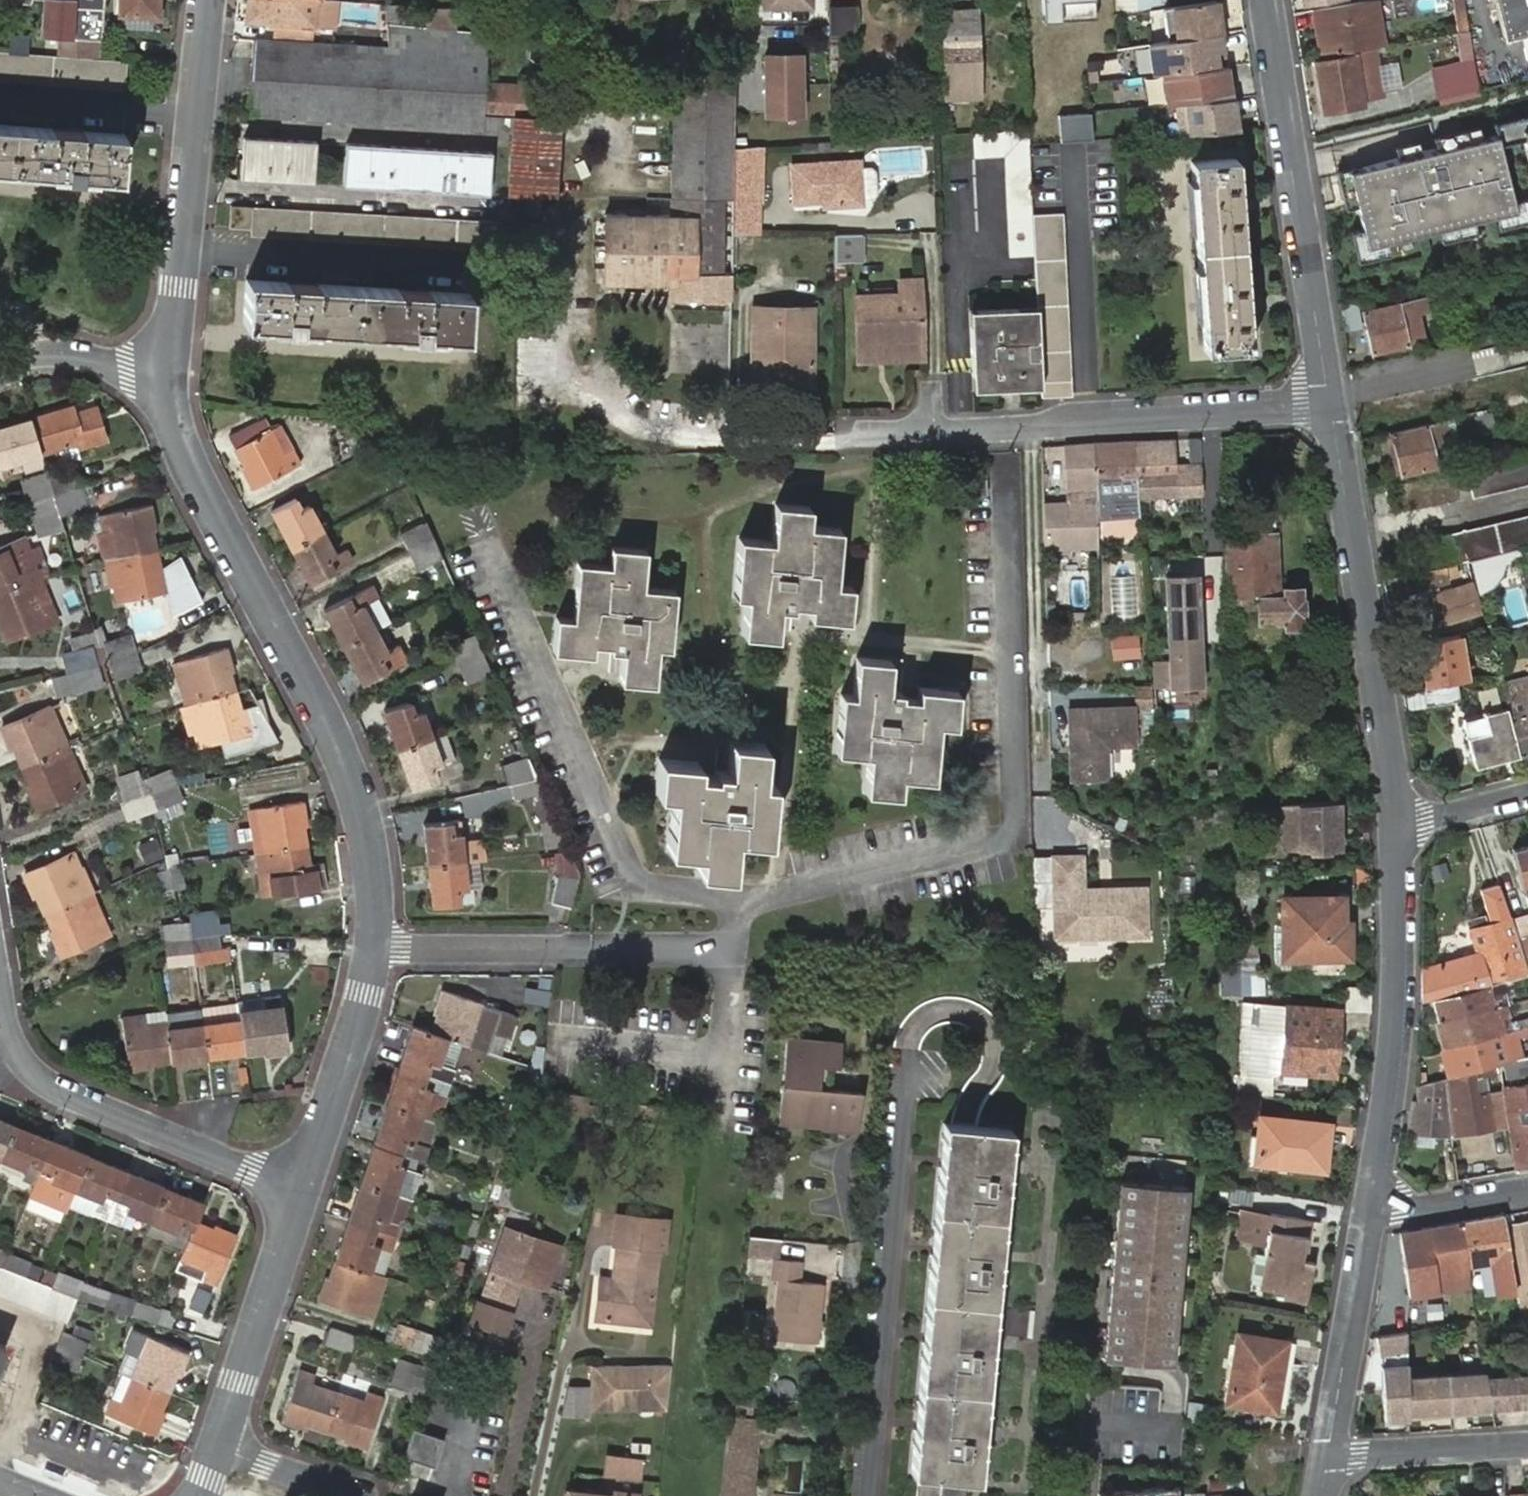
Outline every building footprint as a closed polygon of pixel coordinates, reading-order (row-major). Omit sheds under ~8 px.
[(101,38),(102,0),(73,0),(72,14),(54,13),(53,36),(101,38)] [(156,0),(111,0),(111,16),(155,18),(156,0)] [(320,0),(249,0),(247,22),(317,29),(320,0)] [(936,11),(942,10),(974,9),(974,0),(935,0),(936,11)] [(1040,20),(1089,18),(1088,0),(1039,0),(1040,20)] [(1113,14),(1137,12),(1136,1),(1136,0),(1112,0),(1113,14)] [(1136,1),(1137,12),(1170,9),(1169,0),(1152,0),(1136,1)] [(1312,11),(1319,58),(1350,52),(1373,48),(1383,46),(1376,0),(1312,11)] [(1454,34),(1468,31),(1463,0),(1449,0),(1454,34)] [(1504,41),(1521,37),(1527,61),(1527,0),(1494,0),(1504,41)] [(528,86),(484,85),(486,32),(499,32),(500,8),(479,7),(478,30),(458,29),(459,8),(428,7),(427,26),(404,25),(404,5),(387,4),(385,46),(250,41),(247,116),(479,125),(478,130),(512,132),(510,194),(557,196),(560,121),(526,120),(528,86)] [(852,8),(827,9),(828,42),(844,41),(853,40),(852,8)] [(974,9),(942,10),(946,101),(978,99),(974,9)] [(1468,31),(1454,34),(1459,63),(1462,76),(1464,95),(1478,91),(1468,31)] [(844,41),(828,42),(828,61),(845,61),(844,41)] [(1373,48),(1350,52),(1351,57),(1315,63),(1322,112),(1362,105),(1361,100),(1381,97),(1373,48)] [(122,88),(124,61),(119,60),(100,58),(0,50),(0,79),(122,88)] [(120,52),(101,51),(100,58),(119,60),(120,52)] [(799,116),(798,57),(764,57),(764,116),(799,116)] [(1462,76),(1459,63),(1431,69),(1435,84),(1462,76)] [(1227,85),(1226,79),(1230,79),(1228,68),(1161,74),(1166,105),(1230,100),(1227,85)] [(728,202),(728,149),(729,139),(728,115),(729,78),(670,76),(669,200),(728,202)] [(1435,84),(1438,101),(1464,95),(1462,76),(1435,84)] [(1491,122),(1494,135),(1495,141),(1519,135),(1518,129),(1527,127),(1527,113),(1491,122)] [(1056,115),(1057,142),(1090,140),(1088,114),(1056,115)] [(729,139),(752,139),(753,115),(728,115),(729,139)] [(49,171),(49,168),(64,170),(64,176),(79,178),(79,171),(94,173),(94,175),(118,177),(121,135),(82,132),(81,149),(71,148),(72,131),(0,126),(0,168),(49,171)] [(1477,139),(1474,127),(1430,137),(1433,150),(1477,139)] [(1518,129),(1519,135),(1527,171),(1527,127),(1518,129)] [(81,149),(82,132),(72,131),(71,148),(81,149)] [(1030,213),(1027,160),(1025,134),(1001,135),(970,137),(971,163),(1002,161),(1009,259),(1032,258),(1030,213)] [(1346,171),(1354,206),(1360,229),(1364,247),(1383,243),(1435,230),(1469,222),(1492,216),(1512,211),(1511,205),(1495,141),(1494,135),(1477,139),(1433,150),(1417,154),(1394,159),(1352,170),(1346,171)] [(242,182),(312,186),(316,142),(245,137),(242,182)] [(1417,154),(1414,141),(1391,147),(1394,159),(1417,154)] [(344,187),(489,197),(492,153),(346,144),(344,187)] [(755,235),(754,148),(728,149),(728,202),(728,234),(755,235)] [(861,157),(789,161),(791,203),(822,203),(822,208),(865,205),(861,157)] [(1243,297),(1236,210),(1235,195),(1233,160),(1189,163),(1203,352),(1247,349),(1244,310),(1243,297)] [(1354,206),(1346,171),(1352,170),(1351,167),(1332,172),(1341,209),(1354,206)] [(1235,195),(1236,210),(1244,210),(1242,195),(1235,195)] [(728,300),(728,234),(728,202),(669,200),(669,218),(641,218),(640,231),(618,230),(618,274),(671,275),(670,299),(728,300)] [(1511,205),(1512,211),(1492,216),(1495,229),(1527,221),(1527,201),(1511,205)] [(514,253),(514,243),(515,223),(254,207),(252,229),(252,237),(514,253)] [(1035,319),(1040,382),(1041,387),(1041,397),(1072,397),(1071,380),(1061,212),(1030,213),(1032,258),(1035,312),(1035,319)] [(618,274),(618,230),(640,231),(641,218),(600,217),(598,286),(670,288),(671,275),(618,274)] [(1472,234),(1469,222),(1435,230),(1438,243),(1472,234)] [(1364,247),(1360,229),(1347,232),(1355,263),(1386,255),(1383,243),(1364,247)] [(832,264),(863,263),(863,234),(832,235),(832,264)] [(923,277),(895,278),(896,293),(849,294),(851,365),(926,364),(923,277)] [(419,292),(298,284),(297,298),(287,298),(288,283),(247,281),(244,322),(269,324),(270,321),(284,321),(283,327),(299,328),(300,323),(313,324),(314,327),(396,333),(397,329),(409,330),(409,336),(426,337),(427,331),(440,332),(439,335),(465,337),(468,295),(428,292),(427,307),(418,306),(419,292)] [(297,298),(298,284),(288,283),(287,298),(297,298)] [(428,292),(419,292),(418,306),(427,307),(428,292)] [(1249,296),(1243,297),(1244,310),(1251,310),(1249,296)] [(1424,351),(1416,314),(1432,311),(1429,298),(1362,313),(1373,361),(1424,351)] [(817,303),(750,302),(749,387),(815,388),(817,303)] [(1035,319),(1035,312),(1016,313),(1016,321),(1035,319)] [(1040,382),(1035,319),(1016,321),(1016,313),(975,316),(976,329),(969,330),(972,380),(979,380),(980,394),(1002,392),(1001,380),(1007,378),(1009,377),(1010,375),(1016,375),(1016,385),(1040,382)] [(1001,380),(1002,392),(1016,391),(1016,385),(1016,375),(1010,375),(1009,377),(1007,378),(1001,380)] [(1041,387),(1040,382),(1016,385),(1016,391),(1041,387)] [(72,408),(30,420),(40,455),(73,445),(75,451),(101,444),(92,413),(75,418),(72,408)] [(1491,410),(1476,413),(1481,434),(1496,430),(1491,410)] [(30,420),(0,429),(0,476),(0,478),(9,475),(7,465),(21,461),(40,455),(30,420)] [(1455,446),(1449,420),(1438,422),(1445,449),(1455,446)] [(268,422),(254,423),(261,435),(271,430),(272,430),(268,422)] [(1438,422),(1390,433),(1401,475),(1448,464),(1445,449),(1438,422)] [(284,455),(271,430),(261,435),(254,423),(231,435),(229,437),(244,466),(241,468),(253,490),(300,465),(291,450),(284,455)] [(272,430),(271,430),(284,455),(291,450),(279,426),(272,430)] [(1174,437),(1133,438),(1137,493),(1200,493),(1200,461),(1174,462),(1174,437)] [(1133,438),(1092,439),(1095,520),(1139,517),(1137,493),(1133,438)] [(1092,439),(1061,441),(1064,500),(1041,501),(1042,549),(1095,548),(1095,520),(1092,439)] [(1464,469),(1472,497),(1527,484),(1527,455),(1464,469)] [(7,465),(9,475),(24,471),(21,461),(7,465)] [(51,494),(27,499),(36,530),(60,522),(58,516),(51,494)] [(290,549),(322,532),(308,506),(300,509),(295,500),(271,513),(290,549)] [(824,586),(825,567),(826,548),(835,549),(836,531),(803,529),(805,509),(772,506),(770,545),(736,542),(735,561),(741,561),(738,599),(745,599),(742,636),(774,638),(777,608),(790,610),(790,607),(791,598),(809,599),(808,608),(807,616),(846,620),(847,587),(833,586),(824,586)] [(103,561),(153,550),(148,530),(155,530),(150,508),(97,519),(100,533),(97,532),(103,561)] [(1430,538),(1437,567),(1449,565),(1460,562),(1469,560),(1521,548),(1527,546),(1527,516),(1430,538)] [(397,537),(405,552),(431,538),(424,523),(397,537)] [(335,557),(322,532),(290,549),(309,584),(350,563),(344,553),(335,557)] [(1223,559),(1225,611),(1256,611),(1256,622),(1284,621),(1284,628),(1302,627),(1301,589),(1281,591),(1282,597),(1275,596),(1273,536),(1222,537),(1223,559)] [(40,578),(50,574),(37,544),(28,548),(24,538),(0,547),(0,595),(40,578)] [(441,561),(438,554),(431,538),(405,552),(413,567),(416,574),(441,561)] [(826,548),(825,567),(834,567),(835,549),(826,548)] [(1490,580),(1500,566),(1502,559),(1523,554),(1522,552),(1521,548),(1469,560),(1476,588),(1490,580)] [(202,601),(188,574),(161,565),(157,567),(153,550),(103,561),(108,587),(111,586),(114,603),(161,594),(171,615),(202,601)] [(570,623),(554,621),(552,654),(590,657),(590,647),(591,640),(610,642),(610,649),(609,654),(622,655),(619,685),(653,688),(656,650),(662,650),(665,612),(672,613),(673,594),(641,591),(644,553),(611,550),(608,568),(575,566),(574,585),(581,586),(580,603),(578,623),(570,623)] [(188,574),(178,556),(161,565),(188,574)] [(741,561),(735,561),(731,598),(738,599),(741,561)] [(1463,575),(1460,562),(1449,565),(1452,578),(1463,575)] [(1437,567),(1407,575),(1411,593),(1453,582),(1452,578),(1449,565),(1437,567)] [(834,567),(825,567),(824,586),(833,586),(834,567)] [(1195,569),(1159,570),(1162,655),(1150,655),(1147,686),(1200,685),(1195,569)] [(0,595),(0,610),(2,614),(0,615),(0,621),(7,639),(57,618),(40,578),(0,595)] [(1439,623),(1479,610),(1469,580),(1429,593),(1439,623)] [(572,603),(580,603),(581,586),(574,585),(572,603)] [(373,587),(365,590),(383,626),(391,622),(373,587)] [(344,647),(375,631),(383,626),(365,590),(324,611),(344,647)] [(790,607),(808,608),(809,599),(791,598),(790,607)] [(572,603),(570,623),(578,623),(580,603),(572,603)] [(665,612),(662,650),(669,651),(672,613),(665,612)] [(136,654),(131,636),(106,643),(102,629),(94,632),(99,648),(104,663),(110,662),(136,654)] [(390,658),(375,631),(344,647),(364,684),(406,662),(400,652),(390,658)] [(1109,656),(1137,657),(1138,632),(1109,632),(1109,656)] [(448,647),(454,662),(480,651),(473,637),(448,647)] [(591,640),(590,647),(610,649),(610,642),(591,640)] [(63,655),(68,673),(98,665),(104,663),(99,648),(94,649),(93,648),(63,655)] [(187,707),(235,692),(229,674),(233,672),(226,649),(175,665),(187,707)] [(491,677),(480,651),(454,662),(467,687),(491,677)] [(136,654),(110,662),(115,681),(141,673),(136,654)] [(926,759),(928,740),(929,722),(936,723),(952,725),(954,699),(935,697),(936,691),(917,689),(917,698),(916,705),(898,704),(898,696),(899,692),(886,690),(888,661),(854,658),(851,695),(847,694),(843,732),(835,731),(834,751),(868,754),(864,792),(897,795),(899,776),(931,779),(933,759),(926,759)] [(98,665),(68,673),(74,692),(103,683),(98,665)] [(68,673),(51,678),(57,697),(74,692),(68,673)] [(1518,680),(1523,699),(1508,703),(1522,753),(1527,752),(1527,678),(1518,680)] [(1518,680),(1500,685),(1506,704),(1508,703),(1523,699),(1518,680)] [(1459,681),(1432,685),(1435,706),(1462,700),(1459,681)] [(1427,706),(1435,706),(1432,685),(1424,687),(1427,706)] [(935,697),(954,699),(955,693),(936,691),(935,697)] [(241,711),(235,692),(187,707),(182,708),(189,733),(195,733),(200,747),(225,740),(229,755),(281,742),(260,704),(241,711)] [(839,694),(835,731),(843,732),(847,694),(839,694)] [(917,698),(898,696),(898,704),(916,705),(917,698)] [(413,715),(421,712),(417,702),(409,704),(413,715)] [(1133,703),(1065,706),(1067,781),(1107,780),(1107,746),(1134,746),(1133,703)] [(395,750),(429,738),(421,712),(413,715),(409,704),(383,713),(395,750)] [(1519,756),(1507,708),(1463,719),(1475,767),(1519,756)] [(15,751),(22,768),(68,749),(51,709),(2,729),(11,753),(15,751)] [(929,722),(928,740),(935,741),(936,723),(929,722)] [(440,769),(429,738),(395,750),(409,789),(435,780),(433,772),(440,769)] [(517,760),(525,757),(517,739),(509,742),(517,760)] [(935,741),(928,740),(926,759),(933,759),(935,741)] [(698,854),(697,873),(730,875),(733,839),(768,841),(769,821),(762,821),(765,782),(760,782),(762,746),(729,745),(727,773),(713,772),(713,777),(713,784),(695,782),(695,775),(696,765),(658,762),(655,794),(671,795),(682,796),(682,803),(678,802),(677,813),(675,832),(668,832),(666,851),(698,854)] [(68,749),(22,768),(30,785),(26,787),(36,810),(86,789),(68,749)] [(510,787),(536,781),(525,757),(517,760),(497,769),(505,788),(510,787)] [(143,796),(138,781),(132,768),(110,777),(114,791),(120,806),(143,796)] [(162,771),(138,781),(143,796),(169,785),(162,771)] [(713,777),(695,775),(695,782),(713,784),(713,777)] [(544,800),(536,781),(510,787),(514,804),(531,802),(544,800)] [(762,821),(769,821),(772,783),(765,782),(762,821)] [(169,785),(143,796),(151,813),(173,803),(176,802),(169,785)] [(670,813),(677,813),(678,802),(682,803),(682,796),(671,795),(670,813)] [(143,796),(120,806),(127,822),(151,813),(143,796)] [(553,822),(544,800),(531,802),(543,827),(553,822)] [(1341,849),(1341,801),(1283,806),(1283,848),(1341,849)] [(151,813),(154,823),(177,815),(173,803),(151,813)] [(256,855),(266,853),(305,847),(301,830),(306,829),(302,804),(249,812),(256,855)] [(670,813),(668,832),(675,832),(677,813),(670,813)] [(471,822),(449,824),(450,835),(472,832),(471,822)] [(545,851),(563,844),(553,822),(543,827),(535,830),(545,851)] [(423,826),(427,867),(463,863),(475,861),(472,832),(450,835),(449,824),(423,826)] [(138,843),(142,858),(160,854),(156,838),(138,843)] [(322,890),(318,866),(308,868),(308,867),(305,847),(266,853),(271,881),(261,882),(264,899),(316,891),(322,890)] [(1515,851),(1527,896),(1527,848),(1515,851)] [(1084,851),(1048,852),(1052,939),(1152,936),(1150,883),(1085,885),(1084,851)] [(550,904),(569,909),(576,875),(566,852),(549,854),(557,876),(550,904)] [(38,896),(45,912),(82,896),(82,898),(90,895),(96,893),(85,865),(80,869),(73,853),(25,875),(34,898),(38,896)] [(266,853),(256,855),(261,882),(271,881),(266,853)] [(177,859),(164,861),(166,869),(178,868),(177,859)] [(166,869),(164,861),(157,864),(159,872),(167,871),(166,869)] [(475,861),(463,863),(466,892),(471,891),(480,890),(478,861),(475,861)] [(463,863),(427,867),(431,908),(473,903),(471,891),(466,892),(463,863)] [(178,868),(166,869),(167,871),(172,891),(184,889),(180,868),(178,868)] [(172,891),(167,871),(159,872),(156,874),(161,894),(172,891)] [(1422,1001),(1433,998),(1501,980),(1527,973),(1527,956),(1521,938),(1501,882),(1480,890),(1494,926),(1473,931),(1478,955),(1460,960),(1448,962),(1422,969),(1422,1001)] [(175,903),(172,891),(161,894),(163,906),(175,903)] [(1259,892),(1243,892),(1243,900),(1242,975),(1258,975),(1259,945),(1254,945),(1255,915),(1259,915),(1259,892)] [(82,896),(45,912),(53,931),(49,932),(58,955),(107,934),(90,895),(82,898),(82,896)] [(1277,955),(1347,956),(1346,932),(1339,932),(1338,898),(1277,897),(1277,955)] [(190,925),(192,940),(217,937),(214,914),(189,917),(190,925)] [(1489,914),(1470,918),(1473,931),(1494,926),(1489,914)] [(164,927),(166,943),(192,940),(190,925),(164,927)] [(217,937),(192,940),(194,956),(219,953),(217,937)] [(192,940),(166,943),(168,959),(194,956),(192,940)] [(219,953),(194,956),(195,967),(221,964),(219,953)] [(1433,998),(1439,1020),(1491,1007),(1496,1005),(1507,1002),(1501,980),(1433,998)] [(484,1004),(442,990),(434,1015),(438,1016),(431,1035),(446,1040),(486,1053),(492,1033),(508,1039),(516,1016),(483,1005),(484,1004)] [(239,1003),(245,1047),(245,1052),(264,1049),(265,1054),(289,1050),(282,997),(239,1003)] [(1439,1020),(1446,1048),(1505,1033),(1502,1026),(1498,1027),(1496,1021),(1512,1017),(1507,1002),(1496,1005),(1491,1007),(1439,1020)] [(245,1047),(239,1003),(201,1008),(203,1021),(207,1057),(233,1053),(232,1048),(245,1047)] [(1281,1075),(1334,1079),(1339,1016),(1286,1012),(1248,1008),(1242,1079),(1272,1082),(1281,1075)] [(166,1025),(165,1020),(137,1025),(137,1015),(121,1017),(127,1070),(151,1068),(151,1064),(170,1061),(170,1057),(166,1025)] [(1498,1027),(1502,1026),(1505,1033),(1516,1030),(1512,1017),(1496,1021),(1498,1027)] [(1527,1027),(1527,1018),(1520,1020),(1521,1028),(1527,1027)] [(207,1057),(203,1021),(166,1025),(170,1057),(182,1055),(182,1060),(207,1057)] [(1516,1030),(1518,1039),(1527,1037),(1527,1027),(1521,1028),(1516,1030)] [(431,1035),(412,1028),(400,1067),(449,1084),(453,1072),(437,1067),(446,1040),(431,1035)] [(1446,1048),(1452,1075),(1492,1065),(1497,1064),(1522,1057),(1518,1039),(1516,1030),(1505,1033),(1446,1048)] [(531,1068),(526,1087),(541,1089),(544,1047),(536,1046),(531,1068)] [(823,1120),(821,1137),(857,1140),(861,1101),(821,1097),(824,1076),(840,1079),(843,1053),(788,1048),(781,1124),(815,1128),(816,1119),(823,1120)] [(1445,1077),(1450,1135),(1507,1127),(1501,1093),(1492,1094),(1488,1074),(1493,1073),(1492,1065),(1452,1075),(1445,1077)] [(445,1096),(449,1084),(400,1067),(386,1107),(421,1118),(430,1092),(445,1096)] [(1450,1135),(1445,1077),(1417,1084),(1416,1100),(1411,1100),(1403,1132),(1414,1133),(1413,1147),(1432,1148),(1432,1134),(1450,1135)] [(1514,1171),(1527,1169),(1527,1082),(1500,1087),(1501,1093),(1507,1127),(1514,1171)] [(432,1121),(436,1123),(445,1096),(430,1092),(421,1118),(432,1121)] [(373,1146),(419,1161),(423,1149),(412,1146),(421,1118),(386,1107),(373,1146)] [(423,1149),(432,1121),(421,1118),(412,1146),(423,1149)] [(780,1133),(821,1137),(823,1120),(816,1119),(815,1128),(781,1124),(780,1133)] [(12,1126),(0,1121),(0,1153),(12,1126)] [(1251,1169),(1321,1176),(1326,1130),(1256,1122),(1251,1169)] [(1013,1132),(964,1127),(943,1125),(941,1141),(950,1141),(948,1171),(939,1170),(933,1228),(943,1229),(940,1256),(931,1256),(925,1314),(934,1315),(932,1343),(923,1342),(918,1401),(927,1402),(924,1431),(915,1430),(911,1473),(943,1476),(941,1495),(965,1495),(966,1493),(970,1493),(971,1484),(966,1484),(967,1479),(979,1480),(983,1437),(959,1434),(960,1423),(984,1426),(992,1349),(966,1346),(967,1336),(993,1339),(1000,1263),(974,1261),(975,1249),(1001,1252),(1008,1177),(982,1175),(983,1164),(1010,1167),(1013,1132)] [(50,1142),(12,1126),(0,1153),(0,1162),(22,1171),(23,1172),(26,1164),(38,1169),(50,1142)] [(950,1141),(941,1141),(939,1170),(948,1171),(950,1141)] [(50,1142),(38,1169),(33,1182),(30,1189),(43,1194),(48,1182),(72,1192),(86,1157),(50,1142)] [(415,1173),(419,1161),(373,1146),(361,1185),(396,1196),(404,1170),(415,1173)] [(86,1157),(72,1192),(98,1204),(93,1218),(104,1223),(113,1201),(124,1173),(86,1157)] [(1117,1163),(1117,1174),(1147,1176),(1148,1165),(1117,1163)] [(33,1182),(38,1169),(26,1164),(23,1172),(22,1171),(20,1177),(33,1182)] [(1008,1177),(1010,1167),(983,1164),(982,1175),(1008,1177)] [(121,1213),(148,1225),(163,1189),(124,1173),(113,1201),(124,1206),(121,1213)] [(1172,1366),(1186,1188),(1120,1183),(1105,1360),(1110,1361),(1133,1362),(1172,1366)] [(348,1223),(375,1232),(397,1239),(410,1201),(396,1196),(361,1185),(348,1223)] [(194,1222),(201,1205),(163,1189),(148,1225),(173,1235),(177,1228),(189,1233),(194,1222)] [(98,1204),(72,1192),(65,1207),(93,1218),(98,1204)] [(480,1225),(489,1197),(476,1193),(467,1220),(480,1225)] [(113,1201),(104,1223),(115,1227),(121,1213),(124,1206),(113,1201)] [(1503,1212),(1460,1219),(1467,1265),(1491,1260),(1499,1295),(1516,1292),(1503,1212)] [(1263,1258),(1259,1291),(1277,1292),(1276,1299),(1302,1302),(1306,1263),(1290,1261),(1291,1253),(1297,1253),(1300,1221),(1263,1216),(1263,1220),(1230,1216),(1227,1244),(1259,1248),(1258,1257),(1263,1258)] [(612,1296),(597,1295),(594,1322),(649,1327),(658,1254),(662,1254),(666,1222),(625,1217),(621,1249),(617,1249),(613,1281),(612,1296)] [(621,1249),(625,1217),(618,1217),(614,1249),(617,1249),(621,1249)] [(1403,1228),(1398,1230),(1411,1308),(1440,1303),(1436,1280),(1452,1276),(1454,1284),(1470,1281),(1467,1265),(1460,1219),(1403,1228)] [(189,1233),(174,1269),(190,1276),(194,1267),(203,1272),(200,1280),(214,1286),(235,1235),(212,1226),(211,1229),(194,1222),(189,1233)] [(1522,1317),(1527,1316),(1527,1222),(1508,1226),(1522,1317)] [(335,1262),(370,1274),(379,1246),(371,1243),(375,1232),(348,1223),(335,1262)] [(933,1228),(931,1256),(940,1256),(943,1229),(933,1228)] [(506,1230),(479,1305),(508,1314),(518,1282),(544,1292),(558,1249),(506,1230)] [(370,1274),(384,1278),(397,1239),(375,1232),(371,1243),(379,1246),(370,1274)] [(776,1263),(777,1245),(748,1244),(746,1261),(775,1263),(776,1263)] [(1000,1263),(1001,1252),(975,1249),(974,1261),(1000,1263)] [(0,1260),(0,1269),(34,1282),(40,1268),(3,1252),(2,1254),(0,1260)] [(371,1319),(375,1305),(362,1299),(370,1274),(335,1262),(329,1279),(326,1278),(318,1302),(371,1319)] [(782,1282),(775,1342),(817,1346),(824,1287),(800,1284),(803,1266),(776,1263),(775,1263),(773,1281),(782,1282)] [(203,1272),(194,1267),(190,1276),(200,1280),(203,1272)] [(53,1290),(59,1276),(40,1268),(34,1282),(53,1290)] [(67,1323),(77,1299),(53,1290),(34,1282),(0,1269),(0,1296),(67,1323)] [(375,1305),(384,1278),(370,1274),(362,1299),(375,1305)] [(59,1276),(53,1290),(77,1299),(82,1285),(59,1276)] [(599,1280),(597,1295),(612,1296),(613,1281),(599,1280)] [(82,1285),(77,1299),(102,1307),(107,1291),(82,1285)] [(107,1291),(102,1307),(129,1315),(134,1300),(107,1291)] [(134,1300),(129,1315),(154,1323),(158,1307),(134,1300)] [(508,1314),(479,1305),(475,1303),(467,1323),(503,1335),(511,1316),(508,1314)] [(175,1312),(158,1307),(154,1323),(170,1327),(175,1312)] [(934,1315),(925,1314),(923,1342),(932,1343),(934,1315)] [(427,1334),(399,1325),(393,1344),(420,1353),(427,1334)] [(357,1338),(330,1329),(325,1345),(351,1353),(357,1338)] [(1405,1331),(1378,1335),(1380,1355),(1408,1352),(1405,1331)] [(59,1346),(81,1356),(87,1342),(64,1333),(59,1346)] [(121,1373),(169,1392),(175,1377),(178,1378),(188,1354),(135,1333),(129,1346),(132,1347),(121,1373)] [(442,1339),(427,1334),(420,1353),(435,1358),(442,1339)] [(992,1349),(993,1339),(967,1336),(966,1346),(992,1349)] [(1271,1415),(1280,1347),(1231,1341),(1223,1409),(1271,1415)] [(59,1346),(53,1361),(75,1370),(81,1356),(59,1346)] [(1290,1349),(1280,1347),(1271,1415),(1282,1416),(1290,1349)] [(1405,1361),(1379,1362),(1382,1420),(1407,1419),(1408,1413),(1404,1374),(1405,1361)] [(391,1386),(409,1392),(423,1397),(430,1373),(417,1368),(400,1362),(391,1386)] [(1485,1367),(1404,1374),(1408,1413),(1489,1406),(1486,1377),(1485,1367)] [(666,1413),(672,1369),(594,1369),(593,1411),(666,1413)] [(308,1425),(326,1431),(339,1392),(313,1384),(315,1376),(299,1371),(283,1420),(306,1429),(308,1425)] [(1486,1377),(1489,1406),(1527,1403),(1527,1372),(1486,1377)] [(162,1409),(169,1392),(121,1373),(104,1414),(156,1435),(165,1411),(162,1409)] [(368,1394),(341,1385),(339,1392),(365,1401),(368,1394)] [(589,1389),(567,1389),(561,1419),(588,1418),(589,1389)] [(339,1392),(326,1431),(343,1436),(342,1440),(368,1448),(383,1398),(368,1394),(365,1401),(339,1392)] [(918,1401),(915,1430),(924,1431),(927,1402),(918,1401)] [(1191,1406),(1190,1423),(1205,1424),(1207,1407),(1191,1406)] [(759,1459),(762,1423),(729,1419),(725,1455),(720,1495),(756,1495),(759,1459)] [(983,1437),(984,1426),(960,1423),(959,1434),(983,1437)] [(641,1457),(608,1453),(605,1475),(639,1479),(641,1457)] [(1177,1484),(1099,1492),(1099,1495),(1176,1495),(1177,1484)]
